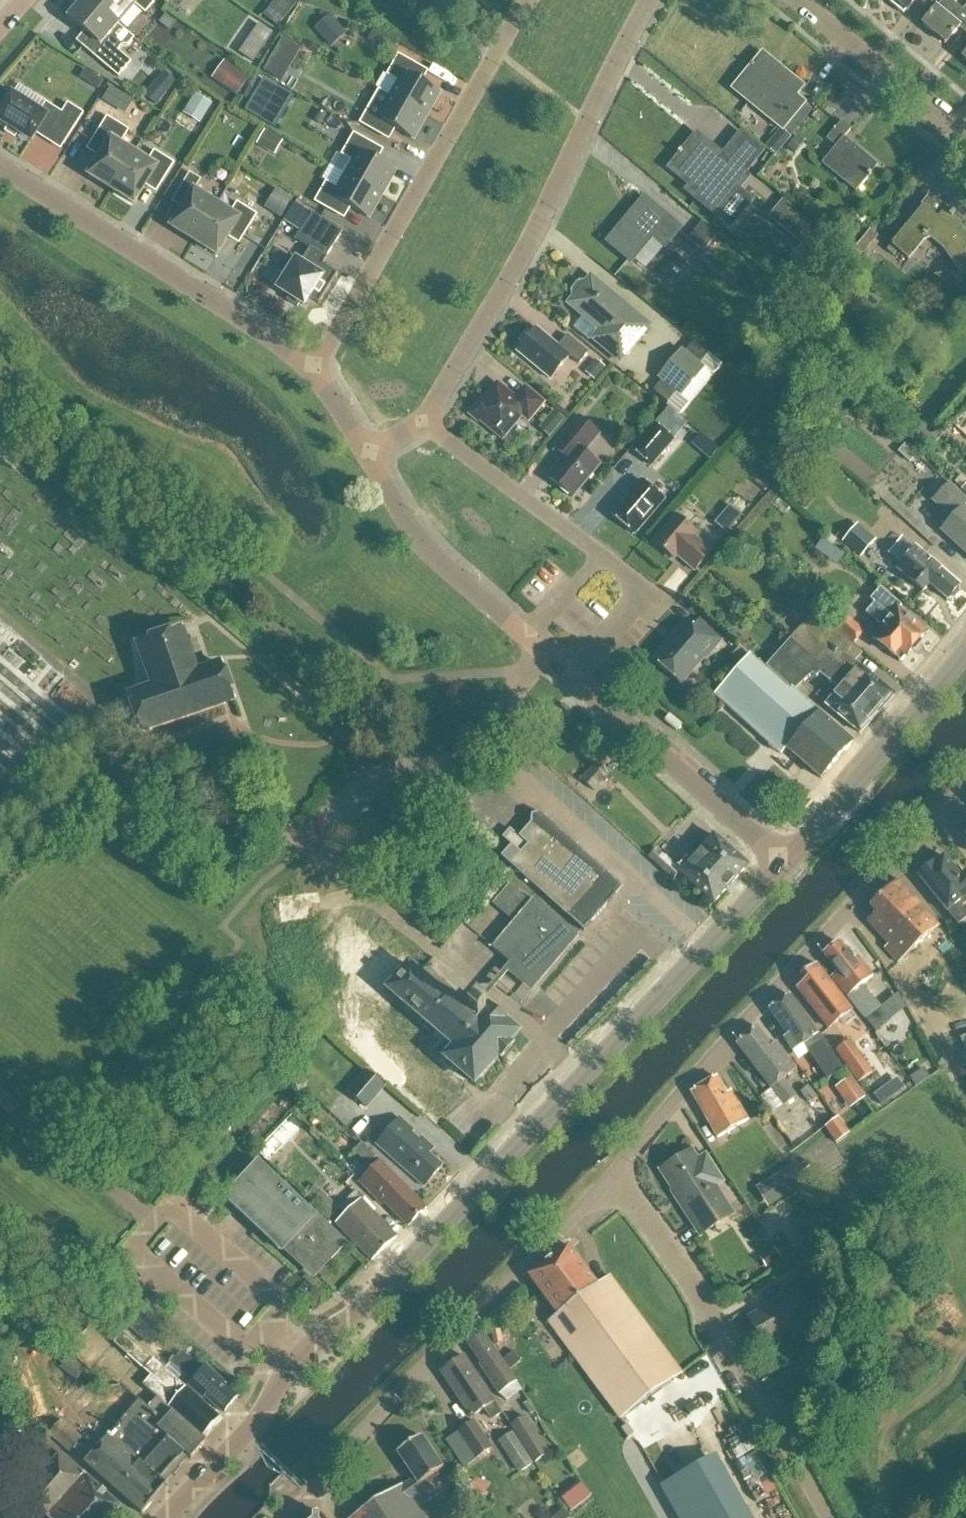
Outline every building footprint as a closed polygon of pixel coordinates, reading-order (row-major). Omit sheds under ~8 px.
[(132,64),(118,53),(123,48),(110,37),(119,27),(87,0),(86,0),(69,20),(91,39),(83,49),(119,79),(132,64)] [(119,27),(136,7),(146,15),(154,6),(148,0),(87,0),(119,27)] [(263,17),(278,29),(297,6),(289,0),(278,0),(263,17)] [(906,13),(918,0),(890,0),(906,13)] [(963,12),(962,13),(946,0),(945,0),(922,27),(931,34),(929,37),(942,48),(944,45),(945,45),(958,30),(965,36),(965,8),(963,12)] [(175,24),(166,17),(160,25),(169,32),(175,24)] [(331,17),(314,30),(331,50),(347,36),(331,17)] [(249,43),(273,54),(282,33),(258,23),(249,43)] [(288,37),(268,70),(288,82),(307,48),(288,37)] [(784,130),(805,105),(795,97),(803,88),(764,56),(736,90),(784,130)] [(427,119),(441,96),(415,81),(421,70),(399,57),(387,77),(398,84),(390,98),(427,119)] [(250,80),(225,62),(211,82),(237,99),(250,80)] [(99,92),(104,83),(96,79),(91,87),(99,92)] [(157,108),(170,92),(158,81),(144,97),(157,108)] [(264,124),(283,93),(265,82),(246,113),(264,124)] [(110,88),(102,102),(125,116),(133,102),(110,88)] [(213,106),(195,95),(183,116),(201,126),(213,106)] [(0,115),(0,123),(32,143),(37,136),(61,152),(84,115),(68,105),(62,115),(46,104),(40,114),(12,97),(0,115)] [(414,142),(427,119),(390,98),(377,121),(366,114),(359,126),(382,138),(388,128),(414,142)] [(112,192),(132,159),(134,156),(120,147),(129,133),(108,119),(92,145),(104,153),(89,178),(112,192)] [(857,195),(879,168),(845,140),(853,131),(843,122),(828,141),(837,148),(822,166),(857,195)] [(777,158),(791,140),(780,131),(765,149),(777,158)] [(283,143),(265,133),(257,146),(275,157),(283,143)] [(382,198),(396,174),(370,160),(376,149),(354,136),(342,157),(353,164),(345,176),(382,198)] [(690,188),(686,193),(717,218),(749,179),(745,176),(753,165),(731,147),(723,157),(697,136),(682,153),(680,152),(678,155),(680,156),(668,170),(690,188)] [(794,155),(804,144),(797,139),(788,150),(794,155)] [(175,166),(155,153),(148,164),(134,156),(132,159),(112,192),(134,206),(150,181),(161,188),(175,166)] [(194,243),(215,211),(217,207),(195,193),(201,182),(190,175),(177,197),(187,204),(172,229),(194,243)] [(382,198),(345,176),(337,190),(326,184),(315,204),(337,217),(344,206),(369,221),(382,198)] [(293,200),(276,190),(264,210),(281,220),(293,200)] [(665,248),(680,231),(644,201),(608,244),(632,265),(654,239),(665,248)] [(955,220),(957,217),(954,214),(952,216),(936,202),(928,212),(925,209),(886,256),(893,262),(897,256),(908,265),(928,241),(944,254),(960,273),(965,278),(965,236),(955,220)] [(770,219),(809,251),(822,236),(783,204),(770,219)] [(257,217),(238,205),(231,216),(217,207),(215,211),(194,243),(217,258),(233,233),(244,239),(257,217)] [(327,259),(334,247),(343,233),(313,215),(305,228),(296,242),(310,251),(300,266),(296,263),(295,264),(286,258),(277,272),(286,278),(278,291),(290,298),(287,303),(298,309),(300,305),(304,308),(309,300),(319,306),(338,276),(323,267),(328,260),(327,259)] [(718,236),(704,224),(690,241),(704,253),(718,236)] [(864,256),(878,239),(871,233),(857,250),(863,255),(864,256)] [(572,294),(572,297),(575,299),(569,307),(600,333),(593,342),(620,364),(649,329),(591,280),(585,287),(583,285),(579,286),(572,294)] [(778,310),(788,299),(777,290),(768,302),(778,310)] [(517,353),(551,381),(570,359),(579,366),(588,355),(567,337),(558,348),(536,330),(517,353)] [(681,398),(704,372),(683,353),(660,380),(681,398)] [(483,403),(482,401),(469,416),(478,424),(479,422),(503,442),(522,418),(529,424),(544,405),(526,390),(516,401),(497,385),(483,403)] [(565,422),(554,412),(539,430),(550,439),(565,422)] [(599,436),(579,419),(554,450),(564,459),(547,479),(572,500),(599,467),(584,454),(599,436)] [(652,469),(674,443),(655,426),(632,452),(652,469)] [(906,446),(898,454),(909,465),(917,457),(906,446)] [(642,483),(612,517),(635,537),(665,502),(642,483)] [(964,510),(965,508),(965,502),(949,486),(933,504),(952,521),(941,534),(965,556),(965,512),(964,510)] [(742,521),(729,511),(714,529),(726,539),(742,521)] [(677,558),(695,573),(711,554),(694,539),(697,535),(676,518),(654,544),(675,561),(677,558)] [(877,541),(858,526),(842,545),(861,560),(877,541)] [(962,596),(961,590),(917,552),(899,572),(924,594),(929,588),(948,604),(950,602),(956,602),(962,596)] [(902,665),(927,636),(925,634),(926,629),(918,622),(914,625),(899,612),(902,608),(881,590),(871,602),(876,606),(867,615),(883,629),(874,640),(902,665)] [(855,645),(865,634),(842,613),(832,624),(855,645)] [(858,714),(872,725),(896,698),(856,665),(864,655),(816,616),(791,644),(816,663),(821,668),(830,659),(853,680),(847,687),(863,701),(857,709),(858,714)] [(675,641),(655,663),(679,685),(710,650),(713,653),(722,642),(700,623),(692,632),(684,625),(672,638),(675,641)] [(141,734),(234,704),(222,668),(196,676),(182,633),(140,647),(154,690),(129,698),(141,734)] [(861,737),(872,725),(858,714),(857,709),(863,701),(847,687),(853,680),(830,659),(821,668),(816,663),(791,644),(769,670),(793,691),(796,694),(815,678),(818,681),(822,677),(841,694),(828,708),(861,737)] [(793,691),(791,693),(752,658),(751,660),(750,659),(715,698),(731,712),(782,757),(787,751),(821,782),(854,745),(796,694),(793,691)] [(596,766),(581,782),(593,793),(608,776),(596,766)] [(534,823),(503,859),(528,881),(571,919),(585,932),(586,933),(616,898),(611,894),(611,885),(615,881),(541,815),(534,823)] [(680,874),(711,903),(714,906),(748,868),(745,866),(714,837),(680,874)] [(965,875),(960,879),(944,858),(932,867),(927,867),(921,871),(920,877),(919,878),(958,928),(965,921),(965,914),(962,909),(965,906),(965,876),(965,875)] [(899,965),(938,928),(898,881),(870,908),(876,915),(868,923),(889,947),(886,950),(899,965)] [(548,972),(578,937),(548,911),(536,900),(533,904),(512,886),(503,896),(523,914),(493,949),(536,986),(548,972)] [(862,987),(873,978),(858,958),(853,961),(840,945),(824,957),(838,973),(832,978),(867,1023),(883,1010),(874,1000),(874,1001),(862,987)] [(828,1030),(851,1012),(816,966),(799,978),(804,984),(796,989),(828,1030)] [(388,992),(399,1002),(430,1028),(456,1050),(446,1061),(475,1086),(499,1058),(503,1061),(513,1049),(509,1046),(519,1035),(516,1032),(506,1024),(507,1023),(490,1008),(486,1012),(480,1007),(487,999),(483,996),(468,1013),(439,987),(436,991),(409,967),(388,992)] [(818,1037),(790,996),(769,1011),(788,1038),(784,1040),(793,1054),(808,1043),(813,1050),(813,1051),(809,1053),(826,1078),(829,1076),(830,1076),(842,1068),(820,1036),(818,1037)] [(783,1081),(797,1071),(786,1057),(781,1060),(758,1029),(736,1045),(771,1091),(761,1099),(774,1115),(796,1098),(783,1081)] [(288,1060),(298,1048),(288,1040),(278,1052),(288,1060)] [(858,1085),(874,1074),(852,1042),(836,1053),(858,1085)] [(368,1110),(386,1088),(368,1072),(349,1094),(368,1110)] [(718,1140),(748,1122),(731,1093),(727,1096),(717,1079),(692,1094),(714,1133),(704,1139),(711,1150),(721,1144),(718,1140)] [(817,1099),(808,1088),(801,1094),(809,1105),(817,1099)] [(850,1135),(839,1119),(825,1129),(836,1145),(850,1135)] [(377,1147),(424,1190),(442,1169),(428,1157),(433,1151),(422,1141),(419,1143),(411,1136),(413,1133),(400,1121),(377,1147)] [(375,1159),(361,1145),(353,1154),(367,1168),(375,1159)] [(692,1150),(659,1171),(701,1239),(736,1217),(718,1189),(725,1184),(707,1155),(699,1160),(692,1150)] [(310,1274),(343,1240),(317,1215),(313,1219),(291,1198),(294,1195),(260,1162),(225,1198),(259,1231),(258,1232),(280,1253),(284,1248),(310,1274)] [(809,1183),(797,1164),(756,1189),(769,1209),(809,1183)] [(427,1211),(414,1199),(380,1165),(361,1184),(374,1198),(383,1207),(386,1204),(409,1227),(427,1211)] [(375,1215),(355,1194),(340,1209),(347,1215),(337,1225),(372,1262),(397,1239),(375,1215)] [(549,1323),(597,1388),(622,1422),(682,1377),(627,1301),(631,1298),(615,1275),(598,1287),(569,1248),(529,1277),(558,1316),(549,1323)] [(767,1271),(780,1262),(773,1252),(760,1261),(767,1271)] [(804,1302),(820,1293),(808,1273),(783,1288),(788,1297),(749,1320),(765,1347),(814,1319),(804,1302)] [(167,1328),(146,1309),(137,1319),(158,1337),(167,1328)] [(53,1339),(67,1353),(93,1326),(78,1312),(53,1339)] [(221,1420),(187,1389),(186,1390),(123,1335),(115,1344),(130,1357),(153,1377),(144,1388),(159,1401),(202,1440),(221,1420)] [(507,1403),(522,1393),(484,1337),(469,1347),(482,1366),(480,1367),(500,1396),(507,1403)] [(225,1414),(239,1398),(207,1369),(203,1372),(182,1353),(172,1364),(193,1383),(189,1387),(203,1400),(207,1395),(213,1401),(212,1403),(225,1414)] [(471,1419),(484,1410),(492,1423),(502,1415),(495,1403),(465,1358),(441,1374),(471,1419)] [(84,1373),(69,1362),(62,1371),(77,1382),(84,1373)] [(185,1456),(191,1461),(207,1444),(204,1442),(202,1440),(159,1401),(144,1388),(135,1397),(137,1400),(159,1419),(155,1422),(161,1427),(157,1432),(162,1437),(184,1457),(185,1456)] [(184,1457),(162,1437),(157,1432),(161,1427),(155,1422),(159,1419),(137,1400),(130,1408),(133,1412),(87,1463),(90,1466),(89,1468),(142,1515),(154,1502),(153,1502),(157,1498),(151,1493),(155,1489),(156,1489),(161,1484),(163,1482),(162,1481),(169,1473),(169,1474),(170,1473),(175,1477),(181,1471),(176,1466),(177,1466),(176,1465),(183,1458),(184,1457)] [(511,1428),(536,1466),(549,1457),(525,1419),(511,1428)] [(474,1461),(491,1450),(473,1423),(456,1434),(474,1461)] [(53,1439),(71,1454),(84,1440),(66,1424),(53,1439)] [(523,1474),(536,1466),(511,1428),(498,1436),(523,1474)] [(412,1482),(403,1488),(402,1486),(354,1517),(423,1517),(412,1502),(425,1493),(420,1486),(443,1471),(421,1438),(398,1454),(415,1480),(412,1482)] [(666,1481),(690,1517),(751,1517),(709,1454),(666,1481)] [(39,1482),(26,1496),(50,1517),(111,1517),(121,1508),(63,1455),(39,1482)] [(487,1492),(475,1484),(469,1492),(480,1501),(487,1492)] [(572,1513),(592,1498),(582,1485),(563,1500),(572,1513)] [(4,1517),(13,1517),(17,1511),(0,1499),(0,1516),(4,1517)] [(571,1517),(564,1509),(553,1517),(571,1517)]
